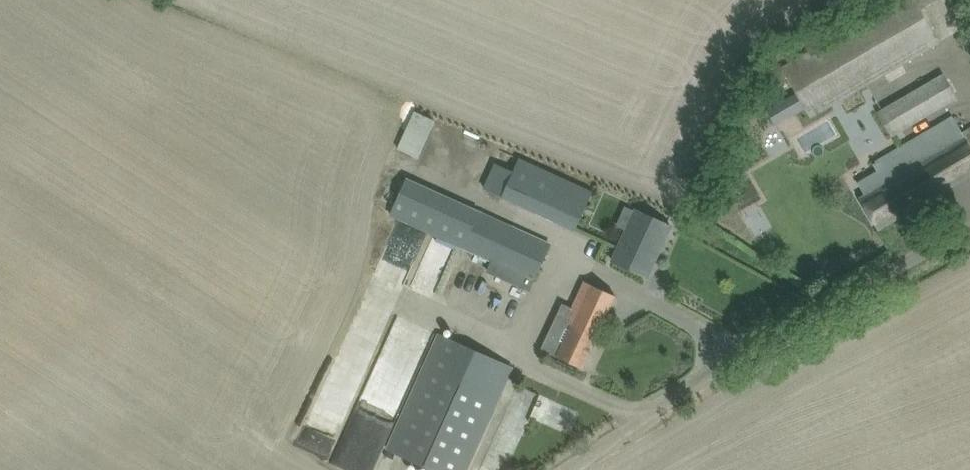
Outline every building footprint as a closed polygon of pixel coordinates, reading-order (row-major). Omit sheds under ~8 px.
[(812,115),(939,41),(915,0),(897,0),(784,66),(812,115)] [(879,111),(893,133),(956,96),(943,74),(879,111)] [(398,148),(419,157),(436,120),(415,110),(398,148)] [(865,194),(859,197),(863,203),(878,229),(969,174),(969,125),(962,130),(952,115),(873,162),(877,170),(858,182),(865,194)] [(484,186),(575,228),(592,190),(519,157),(513,171),(495,162),(484,186)] [(394,207),(391,214),(399,217),(493,260),(509,225),(407,179),(407,180),(394,207)] [(610,259),(648,278),(674,225),(635,207),(610,259)] [(509,225),(493,260),(488,271),(530,290),(551,244),(509,225)] [(556,322),(544,349),(558,355),(582,366),(598,334),(597,334),(616,294),(585,280),(564,325),(556,322)] [(438,469),(466,469),(512,366),(494,358),(439,334),(388,448),(438,469)]
